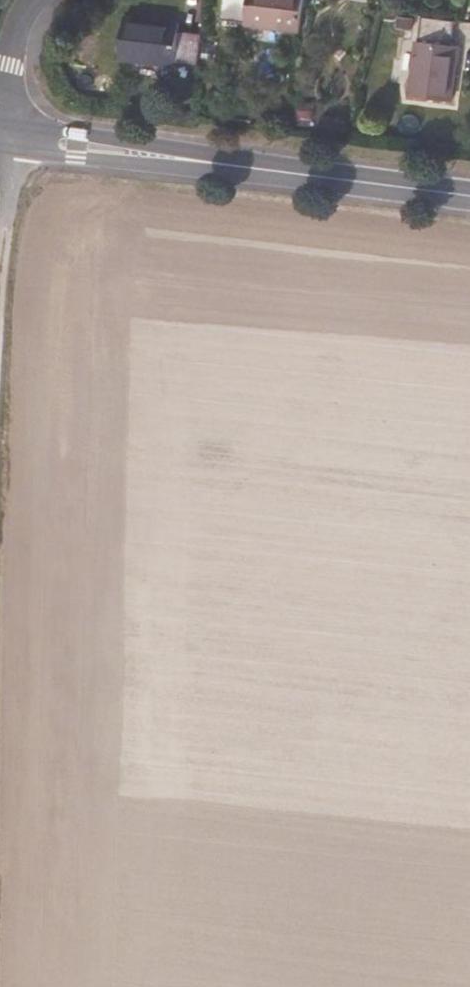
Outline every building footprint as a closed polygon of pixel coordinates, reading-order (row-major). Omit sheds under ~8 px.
[(303,0),(224,0),(221,19),(245,21),(245,25),(299,31),(303,0)] [(199,67),(203,33),(178,30),(179,23),(125,16),(119,59),(174,65),(174,64),(199,67)] [(452,99),(459,46),(452,46),(455,21),(422,17),(419,41),(416,42),(410,94),(452,99)]
